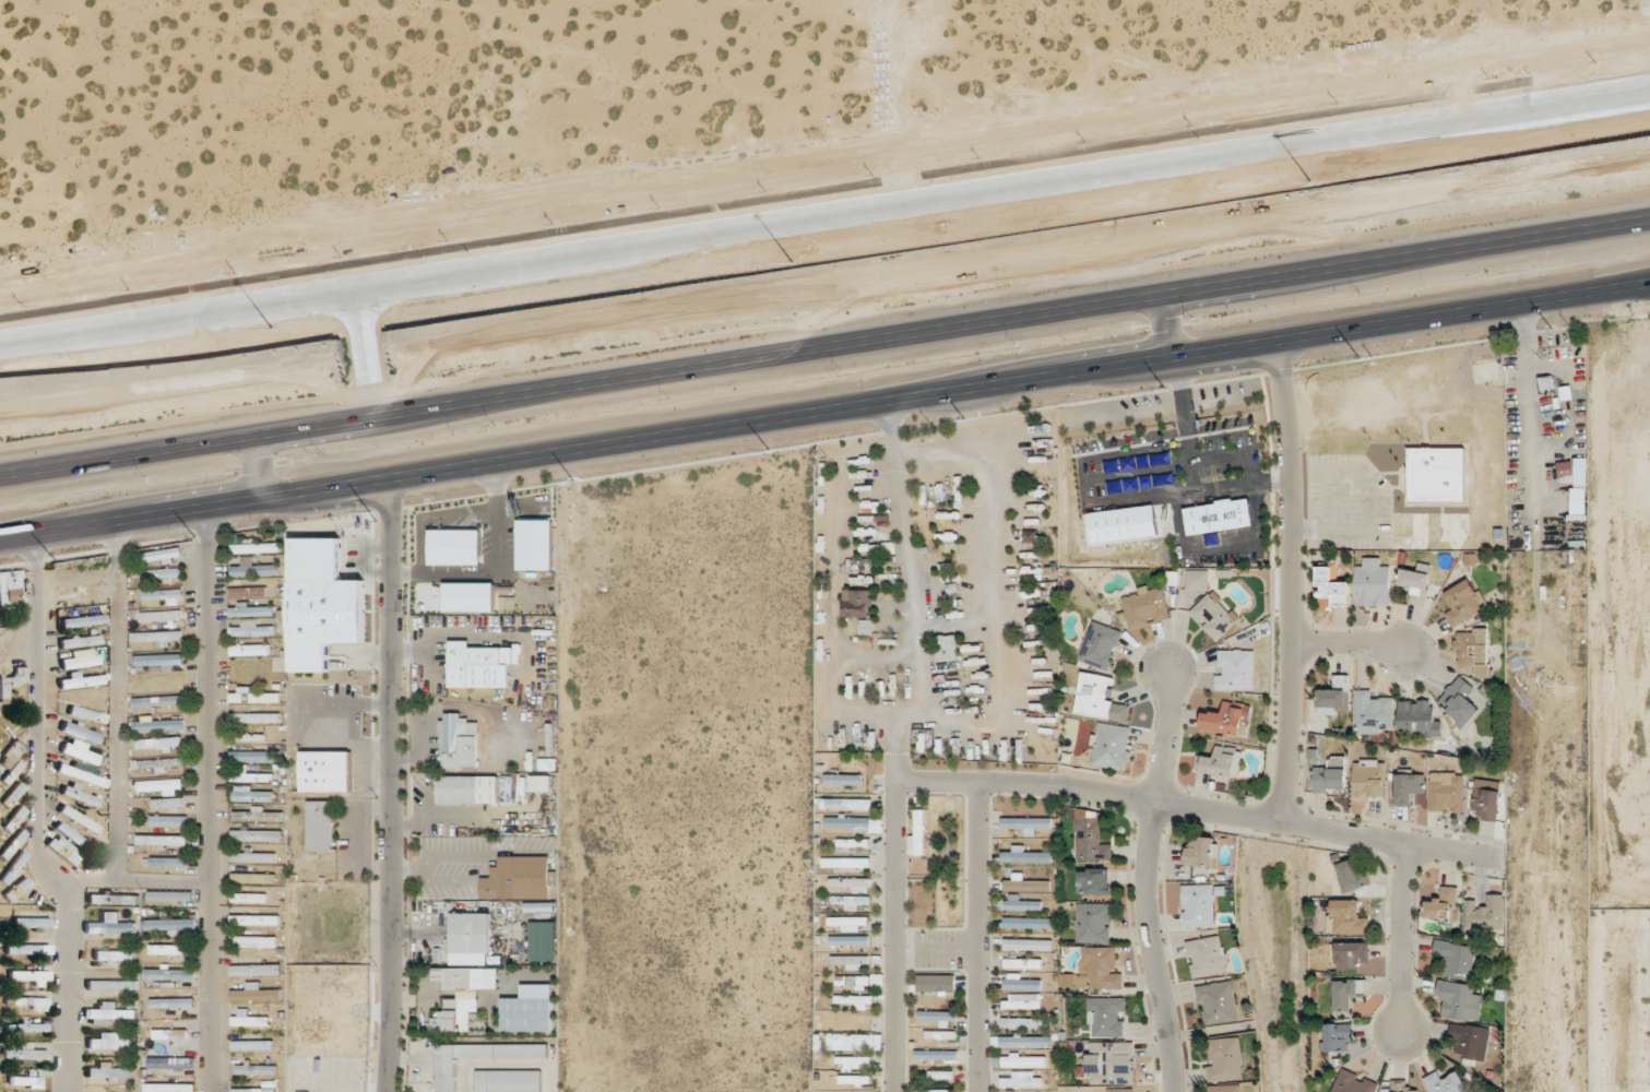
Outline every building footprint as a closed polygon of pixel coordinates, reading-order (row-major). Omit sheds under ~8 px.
[(1464,448),(1464,503),(1406,502),(1408,447),(1464,448)] [(1574,462),(1559,463),(1560,478),(1575,476),(1574,462)] [(1215,503),(1215,500),(1232,498),(1232,500),(1247,498),(1251,525),(1187,535),(1183,508),(1215,503)] [(327,672),(327,641),(363,641),(363,580),(339,580),(339,537),(290,537),(290,672),(327,672)] [(182,562),(182,551),(141,551),(141,562),(182,562)] [(254,564),(254,557),(243,557),(243,566),(232,566),(232,576),(280,577),(281,564),(254,564)] [(1392,568),(1381,568),(1381,560),(1356,560),(1356,606),(1392,606),(1392,568)] [(1351,582),(1339,582),(1339,563),(1317,563),(1317,597),(1328,597),(1328,607),(1351,607),(1351,582)] [(1398,589),(1408,591),(1406,602),(1426,606),(1431,573),(1401,568),(1398,589)] [(182,569),(148,569),(148,579),(182,579),(182,569)] [(25,608),(24,570),(0,571),(0,610),(25,608)] [(1187,587),(1205,587),(1205,571),(1187,571),(1187,587)] [(1443,609),(1454,628),(1490,606),(1472,576),(1446,592),(1452,603),(1443,609)] [(230,585),(230,596),(271,596),(271,585),(230,585)] [(1171,621),(1165,585),(1123,593),(1126,611),(1124,611),(1127,629),(1171,621)] [(1241,618),(1213,587),(1188,610),(1217,641),(1241,618)] [(844,617),(873,617),(873,589),(844,589),(844,617)] [(143,590),(143,600),(185,600),(185,590),(143,590)] [(230,604),(230,616),(277,616),(277,604),(230,604)] [(185,622),(185,610),(140,610),(140,622),(185,622)] [(62,626),(106,626),(106,616),(62,616),(62,626)] [(1078,663),(1110,674),(1124,630),(1091,620),(1078,663)] [(282,636),(282,623),(232,623),(232,636),(282,636)] [(1490,677),(1489,629),(1455,630),(1456,667),(1477,666),(1477,678),(1490,677)] [(157,641),(157,647),(172,647),(172,641),(184,641),(184,631),(132,631),(132,641),(157,641)] [(60,637),(61,649),(101,644),(100,633),(60,637)] [(936,636),(938,662),(959,660),(957,634),(936,636)] [(511,648),(511,664),(508,664),(508,687),(448,687),(449,640),(468,641),(468,648),(511,648)] [(232,655),(271,655),(271,641),(232,641),(232,655)] [(61,670),(99,664),(97,648),(69,652),(69,657),(60,658),(61,670)] [(1255,649),(1216,649),(1216,690),(1255,690),(1255,649)] [(185,668),(185,653),(133,654),(134,667),(153,666),(153,669),(185,668)] [(13,667),(13,678),(0,678),(0,703),(9,703),(9,684),(28,684),(28,667),(13,667)] [(1075,713),(1129,723),(1133,703),(1110,699),(1114,677),(1082,671),(1075,713)] [(1470,698),(1478,689),(1460,674),(1436,702),(1465,728),(1482,709),(1470,698)] [(1350,714),(1350,675),(1335,675),(1335,686),(1318,686),(1318,714),(1350,714)] [(105,676),(60,676),(60,687),(105,687),(105,676)] [(281,692),(259,692),(259,687),(232,687),(232,702),(281,702),(281,692)] [(1356,731),(1394,731),(1394,699),(1369,699),(1369,690),(1356,690),(1356,731)] [(1399,699),(1399,737),(1443,737),(1443,717),(1433,717),(1433,699),(1399,699)] [(1252,704),(1224,700),(1223,710),(1203,708),(1201,730),(1248,736),(1252,704)] [(105,723),(107,713),(70,706),(68,716),(105,723)] [(281,712),(232,713),(232,724),(281,723),(281,712)] [(478,769),(479,723),(469,723),(469,713),(442,712),(441,768),(478,769)] [(185,717),(134,718),(134,732),(185,731),(185,717)] [(60,731),(98,744),(102,734),(64,721),(60,731)] [(1130,770),(1134,726),(1093,722),(1089,766),(1130,770)] [(235,731),(235,742),(270,742),(270,731),(235,731)] [(184,738),(137,738),(137,750),(184,750),(184,738)] [(62,752),(98,766),(102,753),(67,740),(62,752)] [(1201,773),(1239,778),(1242,748),(1216,745),(1215,755),(1203,754),(1201,773)] [(281,751),(231,751),(231,762),(281,762),(281,751)] [(299,751),(348,751),(348,792),(299,792),(299,751)] [(1346,792),(1346,756),(1326,756),(1326,768),(1314,768),(1314,792),(1346,792)] [(182,768),(182,759),(133,759),(133,768),(182,768)] [(1384,760),(1354,760),(1354,797),(1384,797),(1384,760)] [(110,775),(61,761),(57,774),(106,788),(110,775)] [(271,782),(271,769),(232,769),(232,782),(271,782)] [(1396,805),(1415,805),(1415,793),(1426,793),(1426,770),(1396,770),(1396,805)] [(1465,811),(1465,772),(1431,772),(1431,811),(1465,811)] [(826,785),(863,785),(863,774),(826,774),(826,785)] [(552,775),(531,775),(531,792),(552,792),(552,775)] [(497,776),(497,804),(431,804),(431,776),(497,776)] [(1474,820),(1499,821),(1501,781),(1476,780),(1474,820)] [(26,787),(19,781),(1,803),(8,809),(26,787)] [(61,797),(98,807),(101,794),(65,784),(61,797)] [(233,787),(233,801),(273,801),(273,787),(233,787)] [(152,810),(185,810),(185,798),(152,798),(152,810)] [(873,798),(823,798),(823,810),(873,810),(873,798)] [(333,800),(333,852),(306,852),(306,800),(333,800)] [(59,813),(96,836),(101,827),(64,804),(59,813)] [(28,811),(21,805),(3,826),(9,832),(28,811)] [(233,822),(284,822),(284,807),(233,807),(233,822)] [(913,854),(925,854),(925,809),(913,809),(913,854)] [(1112,860),(1112,841),(1101,841),(1101,810),(1074,810),(1074,860),(1112,860)] [(189,827),(189,816),(150,816),(150,827),(189,827)] [(883,817),(826,816),(826,831),(883,832),(883,817)] [(1039,835),(1039,827),(1052,827),(1052,817),(1002,817),(1002,827),(1025,827),(1025,835),(1039,835)] [(85,852),(92,844),(61,819),(54,828),(85,852)] [(23,829),(0,852),(0,853),(5,858),(29,835),(23,829)] [(47,844),(73,869),(84,858),(57,832),(47,844)] [(271,833),(233,833),(233,842),(271,842),(271,833)] [(188,835),(138,835),(138,846),(188,846),(188,835)] [(1186,865),(1215,866),(1216,837),(1187,837),(1186,865)] [(869,839),(839,839),(839,847),(869,847),(869,839)] [(1002,863),(1053,863),(1053,851),(1026,851),(1026,845),(1013,845),(1013,852),(1002,852),(1002,863)] [(29,857),(22,851),(0,878),(0,881),(6,885),(29,857)] [(276,852),(232,852),(232,863),(276,863),(276,852)] [(548,871),(556,871),(556,885),(548,885),(548,899),(499,899),(499,880),(490,880),(490,867),(499,867),(499,856),(548,856),(548,871)] [(188,857),(150,857),(150,867),(188,867),(188,857)] [(869,857),(824,857),(824,867),(869,867),(869,857)] [(1357,869),(1354,859),(1337,864),(1345,892),(1370,885),(1365,866),(1357,869)] [(1077,894),(1111,894),(1111,868),(1077,868),(1077,894)] [(1025,873),(1013,873),(1013,879),(1005,879),(1005,891),(1051,891),(1051,879),(1025,879),(1025,873)] [(232,883),(276,883),(276,874),(232,874),(232,883)] [(3,895),(9,902),(32,882),(26,875),(3,895)] [(871,878),(830,878),(830,891),(871,891),(871,878)] [(1183,927),(1215,927),(1215,885),(1183,885),(1183,927)] [(1425,922),(1458,922),(1459,887),(1437,886),(1437,898),(1426,898),(1425,922)] [(198,891),(152,891),(152,903),(198,903),(198,891)] [(88,892),(88,905),(139,905),(139,892),(88,892)] [(232,903),(266,903),(266,893),(232,893),(232,903)] [(1504,894),(1487,894),(1487,903),(1466,903),(1466,929),(1504,929),(1504,894)] [(1041,910),(1041,895),(1005,895),(1005,910),(1041,910)] [(870,909),(870,896),(833,896),(833,909),(870,909)] [(1367,934),(1367,910),(1357,910),(1357,899),(1329,899),(1329,934),(1367,934)] [(1076,943),(1112,943),(1112,903),(1076,903),(1076,943)] [(136,933),(136,922),(120,922),(120,912),(101,912),(101,922),(86,922),(86,933),(136,933)] [(452,953),(492,953),(492,912),(452,912),(452,953)] [(232,926),(281,926),(281,915),(232,915),(232,926)] [(869,916),(829,917),(829,930),(869,929),(869,916)] [(1052,917),(1005,917),(1005,928),(1052,928),(1052,917)] [(52,918),(14,918),(14,927),(52,927),(52,918)] [(145,919),(145,930),(197,930),(197,919),(145,919)] [(870,935),(831,935),(831,945),(870,945),(870,935)] [(1193,977),(1229,972),(1224,935),(1188,940),(1193,977)] [(232,947),(278,947),(278,936),(232,936),(232,947)] [(1005,949),(1047,949),(1047,938),(1005,938),(1005,949)] [(1478,946),(1436,940),(1434,951),(1445,953),(1442,976),(1472,980),(1478,946)] [(1357,970),(1357,960),(1369,960),(1369,942),(1335,942),(1335,970),(1357,970)] [(52,944),(7,944),(7,954),(52,954),(52,944)] [(193,944),(149,944),(149,954),(193,954),(193,944)] [(1079,989),(1123,989),(1123,967),(1117,967),(1117,947),(1081,946),(1081,967),(1080,967),(1079,989)] [(95,961),(135,961),(135,951),(95,951),(95,961)] [(869,956),(833,955),(833,969),(869,970),(869,956)] [(1042,958),(1005,958),(1005,969),(1042,969),(1042,958)] [(282,965),(230,965),(230,975),(282,975),(282,965)] [(145,979),(196,979),(196,967),(145,967),(145,979)] [(433,1030),(472,1031),(472,1012),(479,1012),(479,990),(487,990),(487,969),(434,968),(434,978),(447,979),(447,990),(459,990),(459,998),(446,998),(446,1010),(434,1010),(433,1030)] [(10,982),(49,982),(49,971),(10,971),(10,982)] [(1004,990),(1042,990),(1042,974),(1004,974),(1004,990)] [(836,975),(836,985),(883,985),(883,975),(836,975)] [(956,975),(918,975),(918,992),(956,992),(956,975)] [(1240,1020),(1234,979),(1197,985),(1203,1025),(1240,1020)] [(1335,1011),(1355,1011),(1355,1000),(1366,1000),(1366,979),(1335,979),(1335,1011)] [(138,980),(87,980),(87,990),(138,990),(138,980)] [(1481,1021),(1483,996),(1473,995),(1474,984),(1438,980),(1436,1002),(1446,1003),(1444,1018),(1481,1021)] [(262,982),(244,982),(244,991),(231,991),(231,1001),(283,1001),(283,990),(262,990),(262,982)] [(1004,994),(1004,1008),(1042,1008),(1042,994),(1004,994)] [(873,995),(835,995),(835,1008),(873,1008),(873,995)] [(14,1010),(50,1010),(50,997),(14,997),(14,1010)] [(159,1008),(192,1008),(192,998),(159,997),(159,1008)] [(503,1032),(553,1032),(553,997),(503,997),(503,1032)] [(1089,1036),(1126,1036),(1126,997),(1089,997),(1089,1036)] [(233,1026),(270,1026),(270,1017),(247,1017),(247,1011),(233,1011),(233,1026)] [(919,1021),(944,1021),(944,1025),(950,1025),(950,1023),(957,1023),(957,1011),(919,1011),(919,1021)] [(839,1024),(871,1024),(871,1014),(839,1014),(839,1024)] [(1002,1029),(1049,1029),(1049,1018),(1002,1018),(1002,1029)] [(49,1032),(49,1022),(16,1022),(16,1032),(49,1032)] [(1456,1057),(1486,1062),(1491,1028),(1453,1022),(1449,1044),(1458,1045),(1456,1057)] [(1352,1052),(1352,1023),(1324,1023),(1324,1052),(1352,1052)] [(148,1029),(148,1040),(197,1040),(197,1029),(148,1029)] [(925,1041),(956,1041),(956,1030),(925,1030),(925,1041)] [(88,1032),(88,1048),(131,1048),(131,1032),(88,1032)] [(871,1036),(837,1036),(837,1045),(871,1045),(871,1036)] [(1001,1036),(1001,1047),(1050,1047),(1050,1036),(1001,1036)] [(1208,1081),(1244,1080),(1242,1037),(1207,1039),(1208,1081)] [(273,1041),(233,1041),(233,1050),(273,1050),(273,1041)] [(1091,1069),(1091,1084),(1125,1085),(1126,1062),(1134,1062),(1135,1042),(1091,1042),(1091,1060),(1101,1060),(1100,1069),(1091,1069)] [(458,1058),(550,1057),(550,1044),(437,1044),(437,1091),(458,1091),(458,1058)] [(959,1050),(916,1050),(916,1060),(959,1060),(959,1050)] [(837,1067),(871,1067),(871,1056),(837,1056),(837,1067)] [(1046,1056),(993,1056),(993,1067),(1046,1067),(1046,1056)] [(196,1058),(148,1058),(148,1069),(196,1068),(196,1058)] [(88,1063),(88,1079),(131,1079),(131,1063),(88,1063)] [(236,1075),(276,1075),(276,1064),(236,1064),(236,1075)] [(1380,1082),(1342,1067),(1331,1091),(1376,1091),(1380,1082)] [(39,1069),(26,1069),(26,1077),(5,1077),(5,1088),(50,1088),(50,1076),(39,1076),(39,1069)] [(1443,1069),(1425,1077),(1432,1091),(1469,1091),(1460,1071),(1447,1077),(1443,1069)] [(542,1070),(477,1070),(477,1091),(542,1091),(542,1070)] [(1042,1071),(1012,1072),(1012,1076),(1001,1076),(1001,1088),(1042,1087),(1042,1071)] [(871,1075),(840,1075),(840,1084),(871,1084),(871,1075)] [(1419,1090),(1409,1090),(1409,1081),(1392,1081),(1392,1091),(1419,1091),(1419,1090)]
